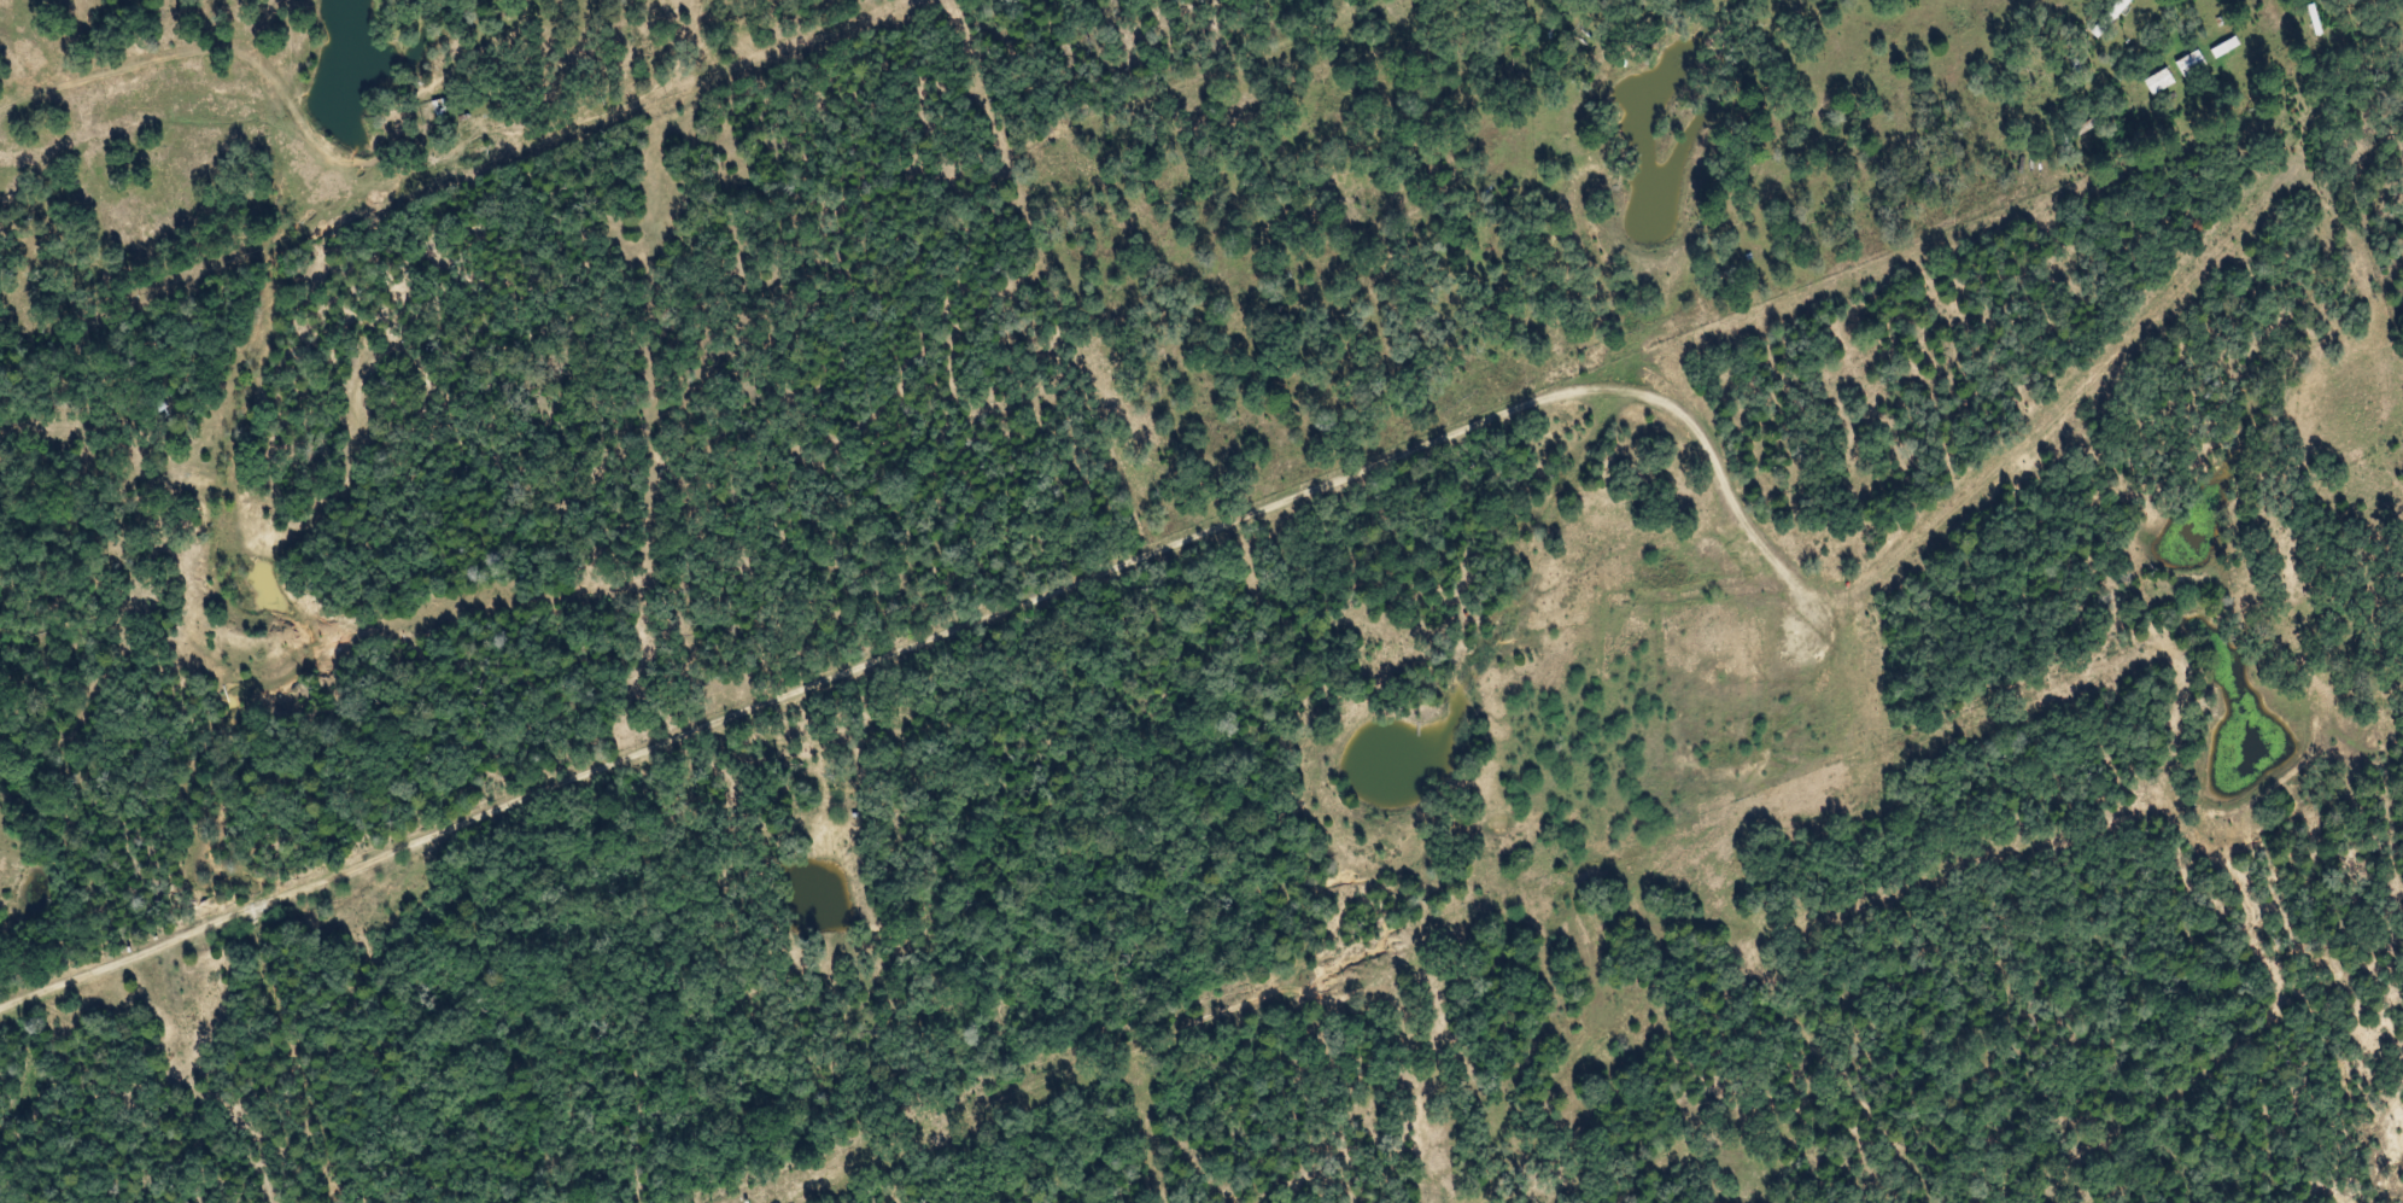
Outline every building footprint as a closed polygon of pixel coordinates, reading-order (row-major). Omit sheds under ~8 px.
[(2078,29),(2086,37),(2123,0),(2107,0),(2078,29)] [(2201,49),(2205,58),(2230,45),(2226,36),(2201,49)] [(2172,76),(2195,66),(2188,50),(2165,60),(2172,76)] [(2166,83),(2157,66),(2133,79),(2142,96),(2166,83)] [(454,118),(449,98),(434,102),(440,122),(454,118)]
